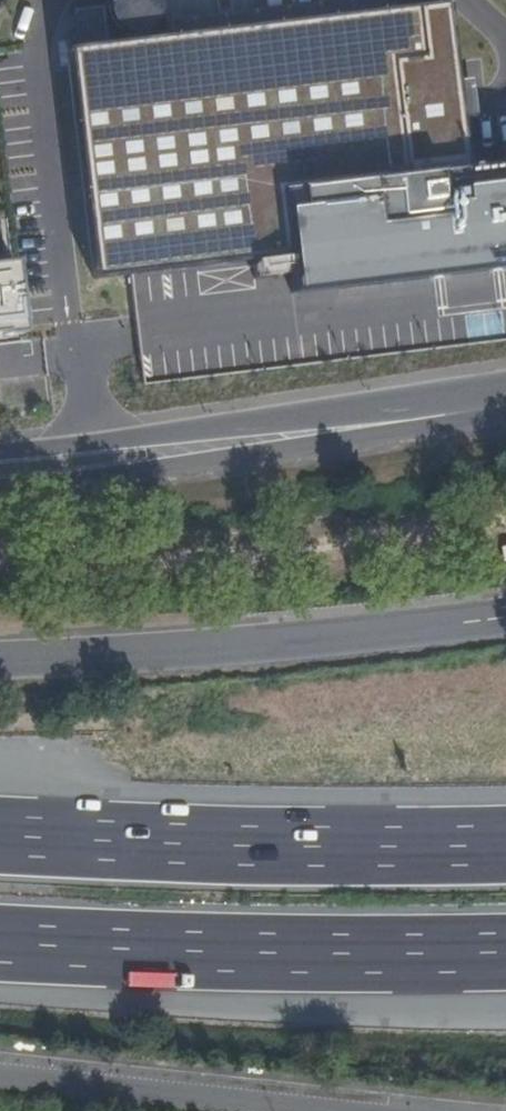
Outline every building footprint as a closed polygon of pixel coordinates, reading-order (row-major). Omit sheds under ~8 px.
[(80,48),(104,267),(299,248),(303,291),(505,269),(505,165),(477,169),(455,4),(80,48)] [(14,341),(4,265),(0,265),(0,342),(14,341)]
